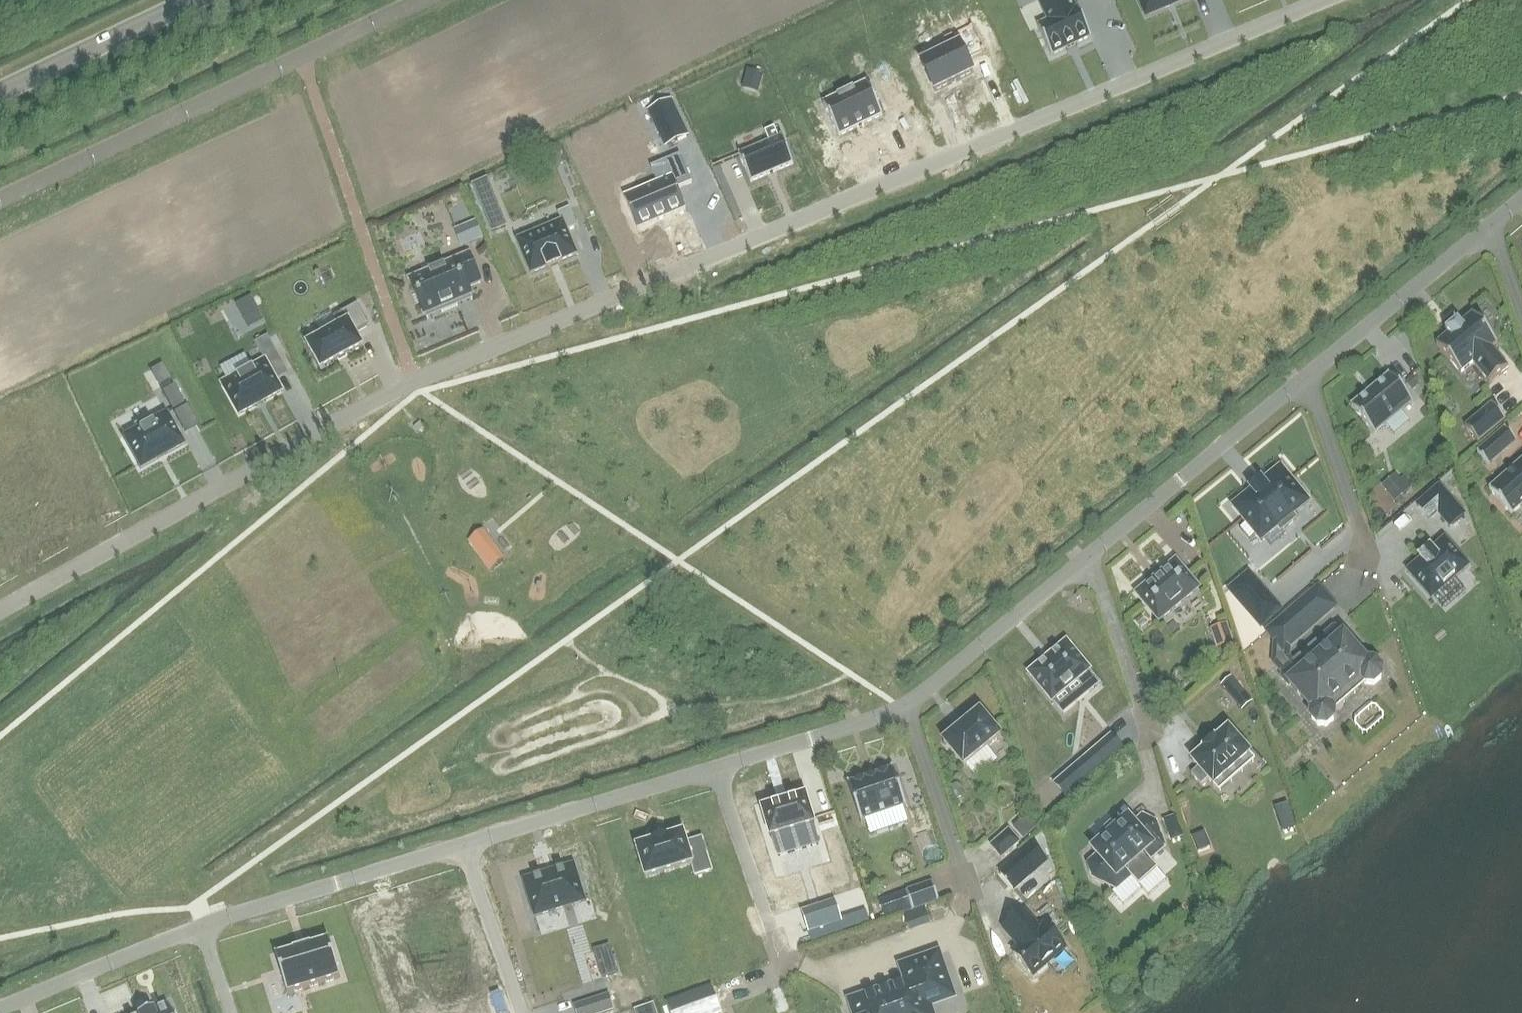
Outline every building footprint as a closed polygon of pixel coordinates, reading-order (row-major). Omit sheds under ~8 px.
[(1037,28),(1051,57),(1091,38),(1078,9),(1076,10),(1071,0),(1038,0),(1048,22),(1037,28)] [(1146,16),(1187,0),(1140,0),(1146,16)] [(974,25),(944,39),(949,50),(960,45),(966,58),(986,49),(974,25)] [(949,50),(922,63),(935,92),(973,74),(966,58),(960,45),(949,50)] [(747,70),(745,80),(761,83),(763,74),(747,70)] [(864,93),(820,114),(835,147),(880,126),(864,93)] [(673,100),(649,111),(665,147),(689,136),(673,100)] [(770,143),(739,156),(751,183),(794,165),(783,138),(780,139),(775,128),(765,132),(770,143)] [(666,181),(632,195),(645,226),(693,207),(685,186),(700,180),(688,153),(659,165),(666,181)] [(498,203),(482,209),(492,233),(508,227),(498,203)] [(562,223),(518,242),(532,275),(547,268),(548,270),(562,264),(561,262),(577,256),(567,233),(578,228),(570,209),(558,215),(562,223)] [(476,221),(454,230),(462,249),(484,240),(476,221)] [(480,282),(469,257),(457,262),(457,261),(426,274),(429,280),(415,286),(412,280),(411,281),(425,314),(440,308),(442,312),(457,306),(456,301),(471,295),(468,288),(480,282)] [(252,297),(236,306),(242,317),(258,309),(252,297)] [(357,304),(343,312),(355,333),(369,325),(357,304)] [(310,344),(308,345),(321,369),(362,347),(355,333),(343,312),(333,317),(339,328),(323,337),(321,333),(308,340),(310,344)] [(1458,320),(1445,331),(1449,335),(1436,345),(1461,374),(1473,364),(1490,385),(1508,369),(1491,349),(1498,344),(1473,314),(1461,324),(1458,320)] [(268,336),(255,343),(262,356),(275,349),(268,336)] [(265,359),(220,384),(239,417),(284,393),(265,359)] [(1391,376),(1353,407),(1375,434),(1413,403),(1391,376)] [(1406,382),(1412,390),(1420,384),(1413,376),(1406,382)] [(173,387),(163,393),(172,410),(182,404),(173,387)] [(1479,442),(1506,420),(1492,403),(1465,426),(1479,442)] [(137,431),(124,438),(141,468),(182,445),(174,432),(165,415),(152,422),(149,418),(134,426),(137,431)] [(1489,465),(1516,441),(1505,429),(1478,452),(1489,465)] [(1521,506),(1521,462),(1489,490),(1511,515),(1521,506)] [(1252,493),(1234,508),(1262,542),(1278,528),(1282,533),(1296,521),(1293,517),(1309,504),(1281,469),(1263,484),(1261,482),(1250,492),(1252,493)] [(1403,469),(1386,483),(1400,499),(1417,485),(1403,469)] [(1439,486),(1417,505),(1430,520),(1437,514),(1452,501),(1439,486)] [(1450,512),(1456,519),(1468,509),(1462,501),(1450,512)] [(491,541),(476,552),(490,571),(505,560),(491,541)] [(1473,571),(1448,543),(1435,554),(1434,552),(1422,562),(1424,564),(1411,575),(1436,603),(1473,571)] [(1137,594),(1159,621),(1198,589),(1176,562),(1137,594)] [(1226,590),(1243,609),(1265,589),(1249,570),(1226,590)] [(1319,589),(1269,633),(1277,642),(1275,663),(1282,671),(1283,673),(1293,664),(1291,663),(1288,659),(1289,647),(1335,608),(1319,589)] [(1180,629),(1174,621),(1167,626),(1173,634),(1180,629)] [(1218,647),(1233,642),(1226,624),(1212,629),(1218,647)] [(1283,673),(1282,679),(1288,685),(1291,685),(1312,710),(1311,719),(1317,726),(1326,727),(1333,721),(1334,712),(1329,707),(1361,680),(1365,685),(1374,686),(1381,680),(1382,671),(1375,664),(1367,663),(1345,638),(1346,635),(1340,629),(1334,628),(1324,637),(1326,646),(1301,668),(1299,665),(1293,664),(1283,673)] [(1078,680),(1089,694),(1100,685),(1066,643),(1028,674),(1051,702),(1078,680)] [(1232,678),(1222,688),(1242,711),(1253,702),(1232,678)] [(981,712),(944,743),(964,768),(965,767),(987,749),(1001,737),(981,712)] [(1198,769),(1192,775),(1201,786),(1208,780),(1213,785),(1250,754),(1229,730),(1216,742),(1215,740),(1204,749),(1206,751),(1192,762),(1198,769)] [(1087,756),(1066,774),(1079,790),(1101,771),(1087,756)] [(894,769),(848,785),(861,822),(865,821),(903,808),(907,807),(894,769)] [(806,795),(762,809),(771,838),(772,838),(814,825),(816,824),(806,795)] [(1291,813),(1288,804),(1275,808),(1278,818),(1291,813)] [(908,823),(903,808),(865,821),(870,835),(908,823)] [(1157,823),(1143,815),(1134,822),(1129,816),(1115,828),(1111,824),(1099,835),(1103,839),(1090,850),(1095,857),(1086,864),(1092,880),(1117,892),(1133,878),(1139,885),(1158,869),(1152,863),(1167,850),(1157,823)] [(1171,841),(1183,837),(1176,816),(1164,820),(1171,841)] [(814,825),(772,838),(778,857),(820,844),(814,825)] [(1010,830),(992,846),(1003,858),(1021,842),(1010,830)] [(684,833),(636,848),(646,879),(692,865),(695,873),(711,868),(702,839),(687,844),(684,833)] [(1031,845),(1013,860),(1029,879),(1047,864),(1031,845)] [(573,867),(525,882),(536,917),(584,902),(573,867)] [(933,883),(906,892),(913,911),(939,901),(933,883)] [(913,911),(906,892),(880,901),(886,920),(913,911)] [(842,923),(841,920),(835,901),(802,912),(809,934),(810,934),(842,923)] [(842,923),(810,934),(813,943),(870,924),(866,911),(841,920),(842,923)] [(443,933),(436,912),(418,918),(417,915),(401,920),(402,923),(383,929),(394,964),(441,949),(445,960),(462,954),(455,929),(443,933)] [(1040,931),(1039,930),(1024,913),(1005,930),(1020,948),(1015,953),(1034,975),(1065,948),(1045,926),(1040,931)] [(329,941),(276,959),(288,995),(341,977),(329,941)] [(608,947),(595,951),(602,978),(616,974),(608,947)] [(952,997),(938,955),(902,968),(908,986),(874,997),(873,994),(851,1002),(854,1012),(931,1012),(928,1006),(952,997)] [(667,1004),(670,1012),(706,1012),(719,1009),(711,988),(667,1004)] [(575,1007),(577,1012),(607,1012),(614,1011),(609,996),(575,1007)]
